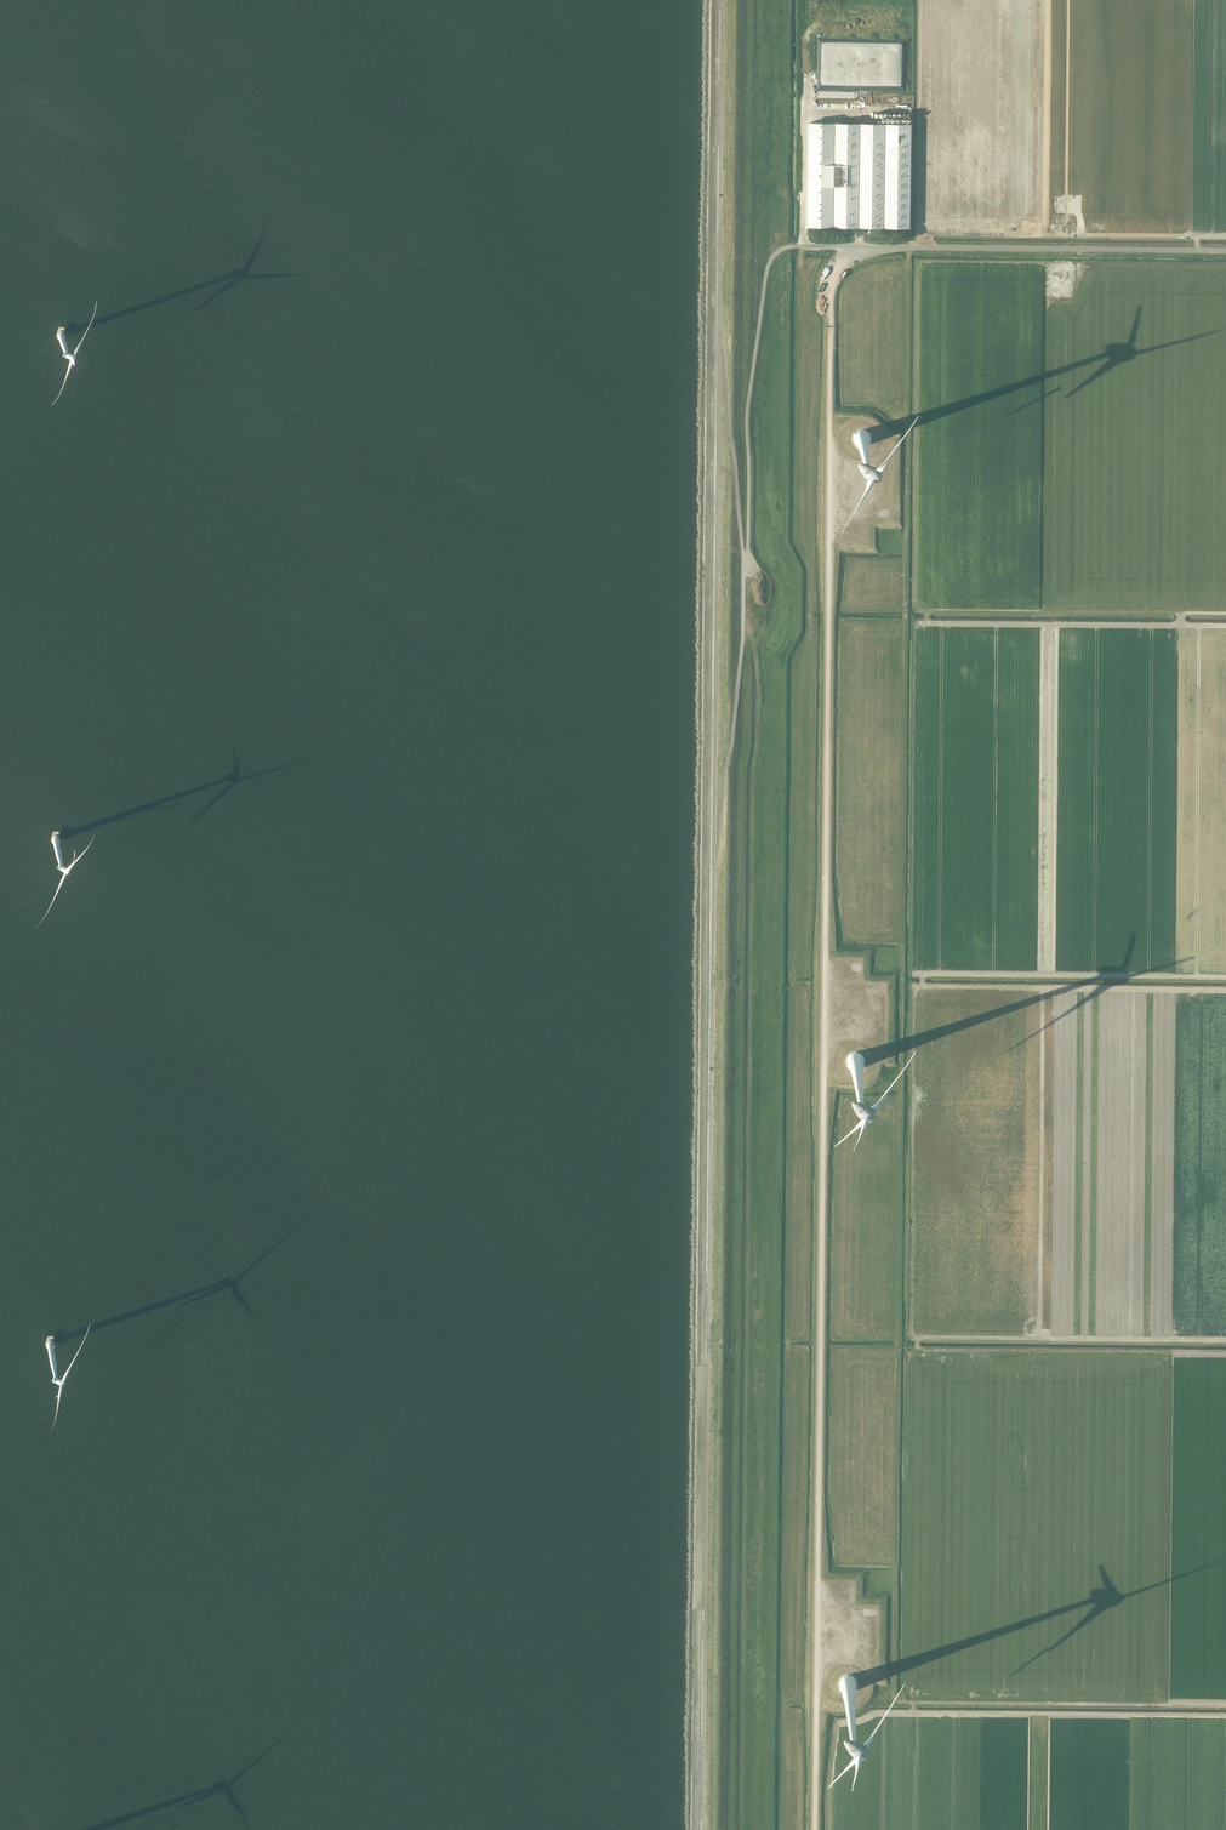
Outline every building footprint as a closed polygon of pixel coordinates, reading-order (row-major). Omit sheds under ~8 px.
[(811,76),(802,76),(802,86),(808,86),(808,80),(810,80),(811,76)] [(826,95),(828,100),(837,97),(834,88),(830,89),(831,93),(826,95)] [(809,124),(808,225),(910,227),(911,125),(809,124)] [(853,436),(852,439),(853,441),(854,444),(856,446),(858,448),(861,448),(864,448),(866,448),(869,446),(871,444),(872,441),(872,439),(872,436),(871,433),(869,431),(866,429),(864,429),(861,429),(858,429),(856,431),(854,433),(853,436)] [(758,604),(758,595),(749,595),(749,604),(758,604)] [(846,1058),(846,1061),(846,1064),(847,1067),(849,1069),(852,1070),(854,1071),(857,1071),(860,1070),(862,1069),(864,1067),(865,1064),(866,1061),(865,1058),(864,1056),(862,1054),(860,1052),(857,1051),(854,1051),(852,1052),(849,1054),(847,1056),(846,1058)] [(839,1681),(838,1684),(839,1687),(840,1689),(842,1691),(844,1693),(847,1694),(850,1694),(852,1693),(855,1691),(857,1689),(858,1687),(858,1684),(858,1681),(857,1679),(855,1676),(852,1675),(850,1674),(847,1674),(844,1675),(842,1676),(840,1679),(839,1681)]
